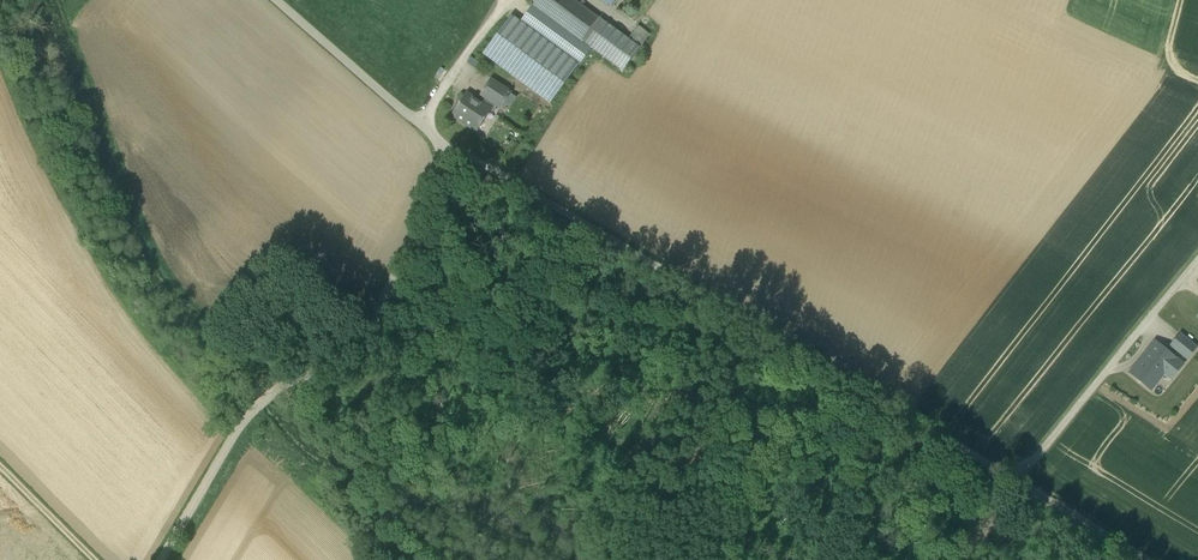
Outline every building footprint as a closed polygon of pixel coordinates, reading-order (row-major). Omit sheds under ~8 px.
[(572,0),(538,0),(533,6),(534,6),(582,42),(598,19),(572,0)] [(582,42),(534,6),(521,23),(579,66),(592,49),(582,42)] [(579,66),(521,23),(511,16),(483,55),(551,104),(579,66)] [(599,19),(598,19),(582,42),(592,49),(623,72),(639,48),(628,40),(599,19)] [(628,40),(639,48),(649,35),(638,27),(628,40)] [(484,98),(498,106),(501,109),(511,94),(491,81),(481,96),(484,98)] [(453,116),(474,130),(479,123),(482,125),(490,112),(493,114),(498,106),(484,98),(480,104),(468,96),(462,104),(461,103),(453,116)] [(477,132),(482,125),(479,123),(474,130),(477,132)] [(1180,335),(1171,346),(1187,360),(1196,349),(1180,335)] [(1130,374),(1150,390),(1151,389),(1148,387),(1163,370),(1165,369),(1174,376),(1183,366),(1155,343),(1130,374)]
